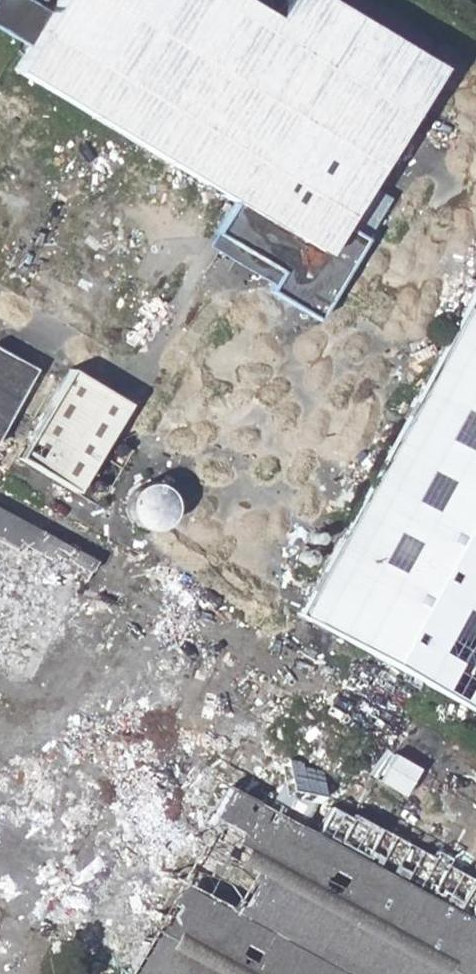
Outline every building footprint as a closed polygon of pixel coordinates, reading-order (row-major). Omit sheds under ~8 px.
[(136,0),(61,0),(53,14),(30,0),(0,0),(0,29),(32,48),(19,71),(78,106),(103,58),(136,0)] [(239,0),(136,0),(103,58),(78,106),(239,203),(219,237),(285,276),(277,289),(274,295),(322,323),(370,242),(345,226),(439,69),(325,0),(284,0),(272,19),(239,0)] [(285,276),(219,237),(211,250),(277,289),(285,276)] [(36,366),(0,347),(0,432),(36,366)] [(19,458),(68,485),(113,401),(68,376),(19,458)] [(174,482),(165,474),(154,470),(142,470),(131,476),(123,485),(119,497),(119,509),(125,520),(134,528),(145,532),(157,531),(168,525),(176,516),(180,505),(179,493),(174,482)] [(29,680),(94,561),(0,511),(0,664),(29,680)] [(123,973),(475,973),(475,970),(471,967),(475,958),(475,924),(464,917),(475,895),(475,884),(349,813),(346,822),(328,810),(334,800),(318,792),(312,802),(292,791),(295,782),(246,754),(231,781),(205,766),(202,773),(192,790),(196,804),(213,814),(123,973)] [(375,780),(402,795),(416,768),(390,754),(375,780)] [(123,973),(213,814),(196,804),(192,790),(202,773),(177,758),(72,945),(123,973)]
